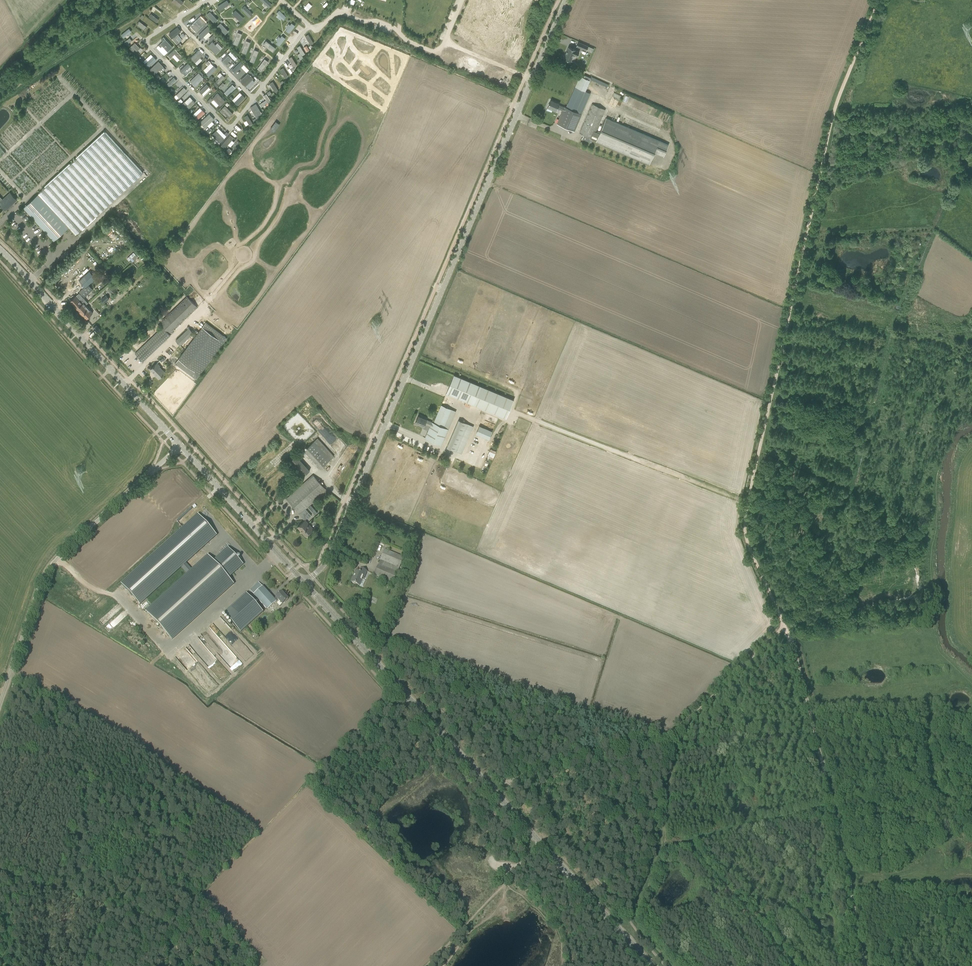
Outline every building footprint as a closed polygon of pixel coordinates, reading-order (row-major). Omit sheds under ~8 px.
[(230,4),(227,0),(226,0),(217,6),(220,10),(230,4)] [(303,8),(306,11),(312,6),(309,2),(303,8)] [(164,5),(161,8),(168,15),(171,11),(164,5)] [(245,6),(241,9),(250,17),(253,13),(245,6)] [(283,20),(287,17),(280,9),(276,13),(283,20)] [(232,13),(241,21),(244,17),(235,10),(232,13)] [(152,13),(149,16),(157,22),(159,19),(152,13)] [(144,29),(147,26),(139,20),(137,24),(144,29)] [(288,28),(286,30),(289,33),(296,25),(292,22),(287,27),(288,28)] [(177,26),(168,34),(177,44),(183,39),(178,34),(182,31),(177,26)] [(124,38),(127,34),(130,37),(133,33),(128,28),(121,35),(124,38)] [(309,34),(305,36),(311,44),(314,42),(309,34)] [(281,37),(280,36),(275,43),(280,46),(286,37),(282,35),(281,37)] [(157,43),(159,45),(157,47),(165,55),(174,46),(164,36),(157,43)] [(578,41),(576,46),(586,50),(588,46),(578,41)] [(135,42),(130,47),(135,53),(140,48),(135,42)] [(302,56),(306,54),(301,45),(297,47),(302,56)] [(575,50),(568,47),(564,58),(571,61),(570,60),(573,54),(577,55),(577,56),(579,52),(575,50)] [(151,53),(143,61),(149,67),(157,60),(151,53)] [(294,67),(297,65),(292,56),(289,58),(294,67)] [(150,69),(155,74),(164,66),(159,61),(150,69)] [(247,72),(250,69),(241,61),(233,70),(236,73),(242,67),(247,72)] [(280,69),(286,78),(289,76),(283,67),(280,69)] [(240,80),(249,89),(257,81),(249,72),(240,80)] [(166,84),(169,87),(177,80),(174,77),(166,84)] [(272,86),(276,92),(279,90),(273,81),(267,85),(269,88),(272,86)] [(228,95),(236,87),(232,84),(225,92),(228,95)] [(184,86),(175,96),(178,99),(187,89),(184,86)] [(585,104),(590,93),(575,87),(566,107),(564,107),(559,105),(559,104),(550,100),(547,108),(556,111),(557,108),(562,111),(557,124),(574,131),(582,114),(576,112),(580,102),(585,104)] [(253,106),(258,114),(262,112),(256,103),(253,106)] [(596,132),(605,110),(592,104),(579,133),(583,135),(582,139),(591,143),(592,140),(596,141),(596,142),(649,165),(654,153),(663,157),(668,144),(606,118),(599,133),(596,132)] [(219,111),(223,115),(224,113),(230,118),(234,113),(225,105),(219,111)] [(200,107),(193,114),(198,120),(206,112),(200,107)] [(210,113),(199,123),(204,127),(214,118),(210,113)] [(244,122),(246,126),(253,122),(248,114),(244,116),(247,120),(244,122)] [(27,210),(24,207),(54,240),(69,226),(76,234),(77,233),(143,172),(142,172),(143,172),(105,131),(39,192),(38,193),(38,194),(42,197),(27,210)] [(0,202),(0,204),(5,210),(11,205),(10,203),(15,198),(10,192),(2,199),(0,202)] [(89,271),(79,281),(85,287),(85,288),(89,285),(96,278),(89,271)] [(112,295),(118,289),(113,284),(108,290),(112,295)] [(85,287),(79,292),(84,297),(93,289),(89,285),(85,288),(85,287)] [(83,302),(83,303),(76,295),(70,301),(77,308),(76,309),(79,311),(86,305),(83,302)] [(104,304),(110,299),(106,295),(100,300),(104,304)] [(173,331),(197,308),(187,296),(159,323),(162,327),(135,353),(143,362),(170,335),(171,335),(174,332),(173,331)] [(86,319),(93,313),(86,305),(79,311),(86,319)] [(196,379),(227,338),(206,322),(175,363),(196,379)] [(180,346),(194,333),(189,328),(175,341),(180,346)] [(158,379),(166,372),(157,363),(150,369),(155,375),(158,379)] [(514,400),(482,386),(454,375),(446,393),(474,405),(506,418),(514,400)] [(445,424),(451,409),(441,405),(434,423),(432,422),(426,420),(418,416),(415,422),(424,426),(425,424),(430,426),(425,438),(442,445),(449,429),(448,429),(449,425),(445,424)] [(461,454),(473,426),(458,420),(446,447),(461,454)] [(492,431),(479,426),(475,434),(489,440),(492,431)] [(321,469),(334,457),(318,438),(304,451),(321,469)] [(488,455),(495,457),(496,450),(490,449),(488,455)] [(288,462),(302,477),(310,470),(296,455),(288,462)] [(258,475),(262,479),(270,473),(265,468),(258,475)] [(305,509),(326,490),(313,475),(286,499),(299,513),(299,514),(304,520),(297,527),(306,536),(312,530),(307,524),(308,524),(305,520),(307,518),(308,518),(311,515),(305,509)] [(317,501),(314,504),(316,508),(317,507),(319,510),(322,507),(317,501)] [(198,516),(121,585),(140,605),(216,536),(198,516)] [(146,612),(172,640),(233,584),(228,578),(243,565),(228,549),(213,562),(208,556),(146,612)] [(393,583),(404,558),(385,549),(380,560),(381,560),(379,565),(378,565),(374,575),(393,583)] [(355,571),(351,582),(359,586),(359,585),(363,587),(365,581),(362,580),(364,575),(365,575),(367,572),(360,569),(359,572),(355,571)] [(267,610),(276,602),(276,601),(278,600),(282,605),(288,599),(282,592),(274,599),(259,583),(250,591),(254,595),(259,601),(266,609),(267,610)] [(254,602),(246,594),(223,614),(231,623),(254,602)] [(255,604),(232,624),(241,633),(263,613),(255,604)] [(199,640),(196,643),(191,647),(196,653),(204,646),(199,640)]
